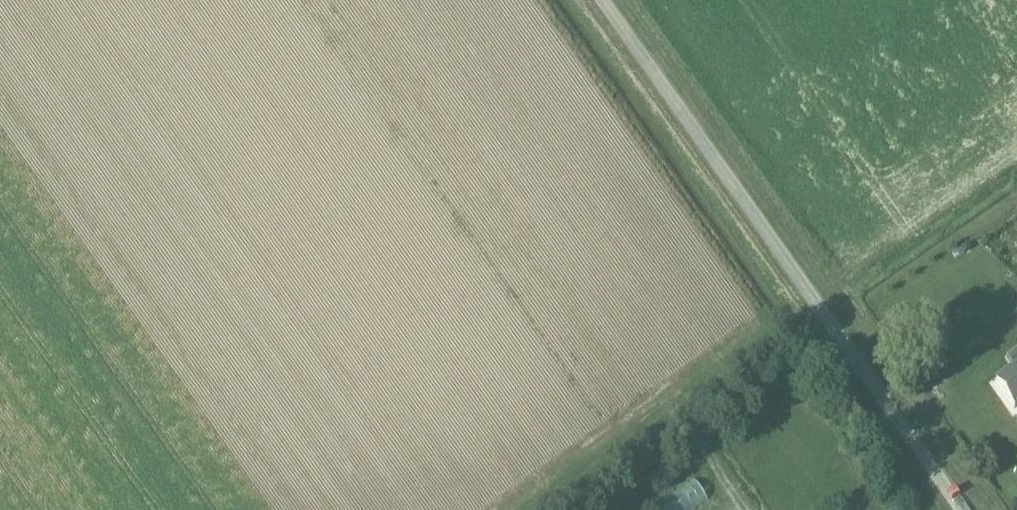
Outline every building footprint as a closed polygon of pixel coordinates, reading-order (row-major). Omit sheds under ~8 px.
[(1014,408),(1016,406),(1016,368),(1015,370),(996,383),(1014,408)]
